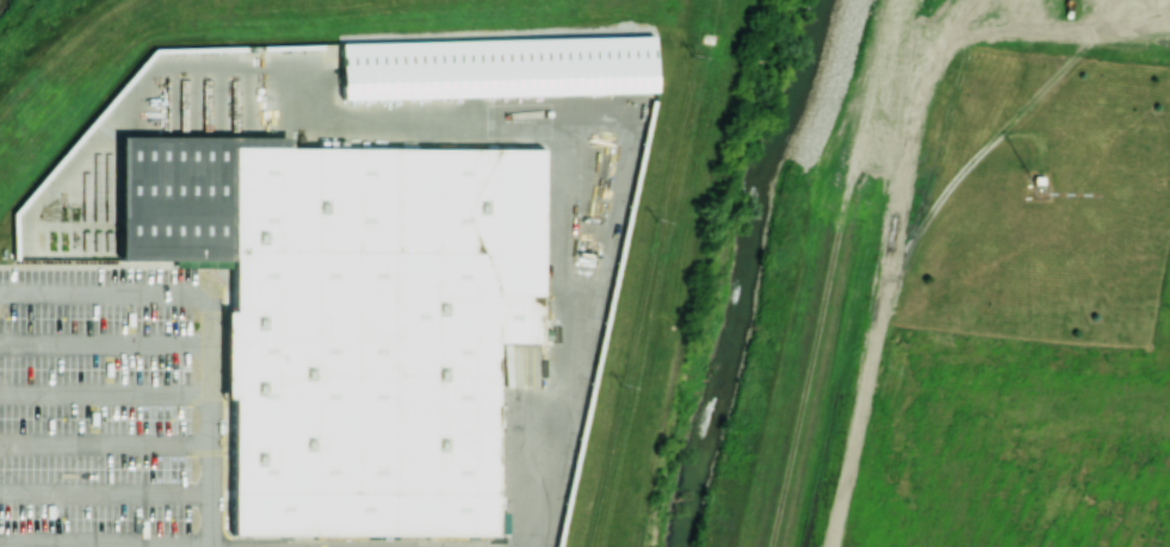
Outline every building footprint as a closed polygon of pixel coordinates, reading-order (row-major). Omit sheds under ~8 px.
[(341,99),(654,91),(652,36),(340,43),(341,99)] [(233,138),(118,138),(95,120),(17,216),(17,261),(116,261),(116,263),(233,265),(233,138)] [(233,138),(289,138),(289,150),(544,151),(544,346),(499,346),(499,540),(231,539),(231,403),(224,403),(224,316),(233,316),(233,265),(233,138)]
